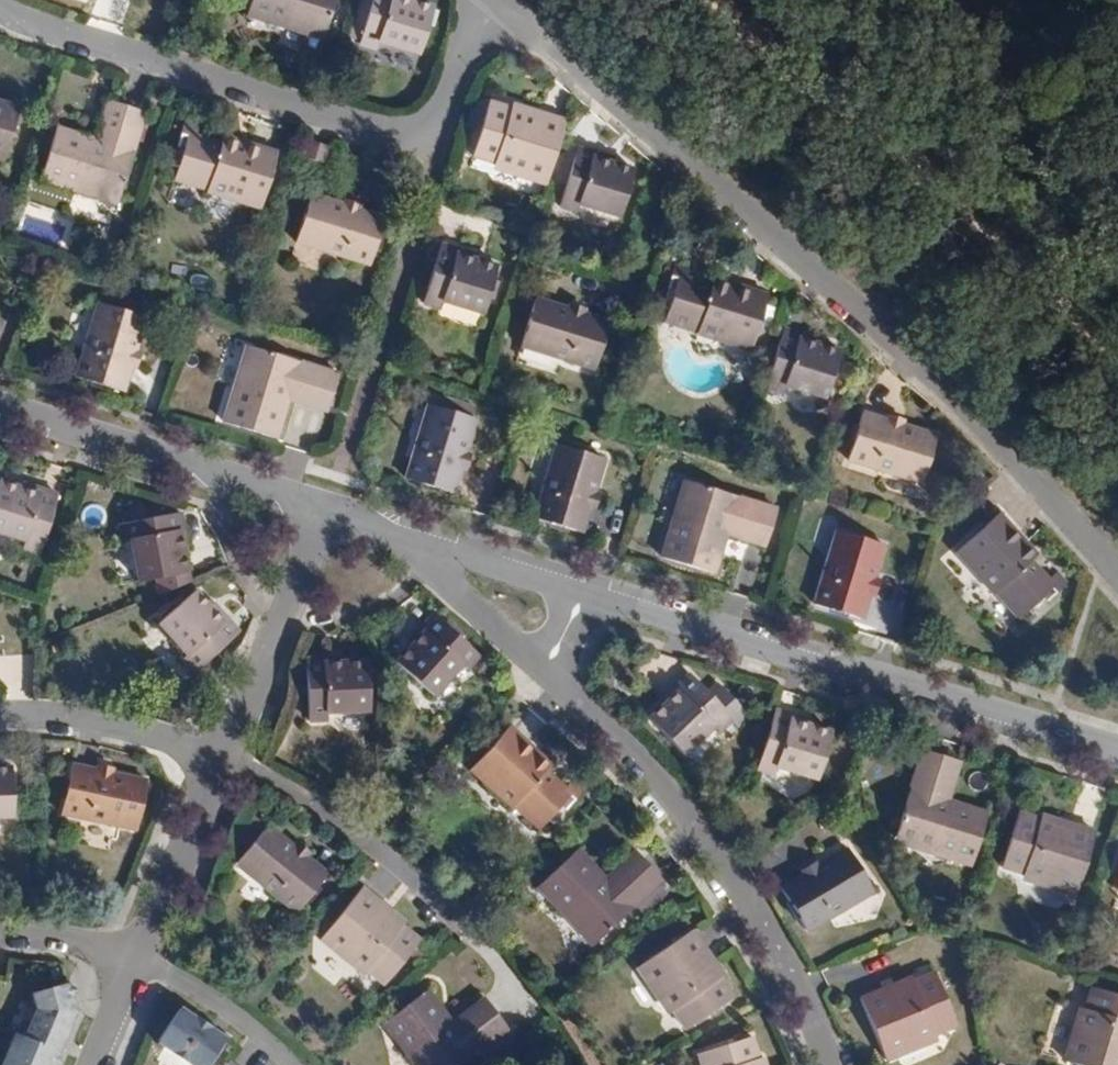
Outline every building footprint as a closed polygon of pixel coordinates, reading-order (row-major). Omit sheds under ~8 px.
[(323,31),(333,0),(250,0),(246,12),(306,31),(308,26),(323,31)] [(379,40),(417,53),(432,8),(416,3),(417,0),(364,0),(356,22),(365,25),(360,40),(377,46),(379,40)] [(308,26),(306,31),(321,36),(323,31),(308,26)] [(104,138),(116,100),(108,97),(96,135),(104,138)] [(0,98),(0,156),(3,157),(20,104),(0,98)] [(146,110),(116,100),(104,138),(96,135),(58,123),(41,175),(99,195),(101,189),(118,195),(146,110)] [(507,171),(547,184),(567,121),(526,109),(525,114),(488,102),(471,155),(508,168),(507,171)] [(278,151),(224,134),(222,141),(196,133),(199,122),(186,118),(172,162),(178,164),(174,175),(207,186),(206,189),(260,206),(278,151)] [(329,143),(312,137),(307,154),(323,159),(329,143)] [(611,158),(576,147),(559,206),(575,211),(578,202),(618,215),(631,170),(610,163),(611,158)] [(101,189),(99,195),(117,200),(118,195),(101,189)] [(360,208),(345,203),(311,192),(296,239),(369,262),(384,215),(360,208)] [(345,203),(360,208),(362,202),(347,197),(345,203)] [(479,313),(493,268),(473,262),(475,258),(437,246),(420,303),(438,308),(440,301),(479,313)] [(751,348),(768,294),(715,277),(712,286),(686,278),(689,268),(676,264),(663,309),(669,311),(667,319),(699,330),(698,332),(751,348)] [(585,316),(568,311),(535,300),(521,345),(595,369),(610,324),(585,316)] [(130,363),(136,346),(145,317),(99,303),(76,375),(122,389),(130,363)] [(570,305),(568,311),(585,316),(586,310),(570,305)] [(820,340),(784,328),(765,389),(782,394),(785,385),(825,398),(839,351),(818,345),(820,340)] [(136,346),(130,363),(136,364),(141,348),(136,346)] [(247,346),(243,360),(249,362),(253,348),(247,346)] [(292,390),(329,402),(338,374),(253,348),(249,362),(243,360),(224,421),(277,437),(289,400),(292,390)] [(326,411),(329,402),(292,390),(289,400),(326,411)] [(903,421),(886,416),(855,406),(841,454),(913,476),(927,429),(903,421)] [(461,472),(467,453),(477,422),(431,407),(408,482),(453,497),(461,472)] [(886,416),(903,421),(905,415),(888,410),(886,416)] [(589,511),(595,494),(605,462),(560,447),(536,522),(581,537),(589,511)] [(474,456),(467,453),(461,472),(468,474),(474,456)] [(41,489),(40,494),(21,488),(0,481),(0,532),(26,541),(24,548),(39,552),(56,494),(41,489)] [(40,494),(41,489),(23,483),(21,488),(40,494)] [(687,500),(692,484),(687,483),(682,499),(687,500)] [(729,529),(769,541),(778,511),(692,484),(687,500),(682,499),(663,559),(715,575),(727,538),(729,529)] [(602,496),(595,494),(589,511),(596,513),(602,496)] [(178,531),(183,530),(180,513),(158,516),(156,505),(123,511),(125,522),(119,523),(122,541),(129,539),(136,581),(153,578),(156,595),(187,582),(185,572),(181,545),(178,531)] [(1000,516),(957,555),(994,596),(1000,591),(1023,618),(1033,609),(1037,614),(1068,586),(1056,574),(1049,581),(1032,562),(1037,557),(1000,516)] [(766,550),(769,541),(729,529),(727,538),(766,550)] [(869,597),(875,578),(885,546),(839,532),(815,606),(862,620),(869,597)] [(882,580),(875,578),(869,597),(876,599),(882,580)] [(224,622),(214,611),(196,591),(160,624),(188,655),(183,660),(194,672),(237,632),(226,620),(224,622)] [(224,622),(226,620),(217,608),(214,611),(224,622)] [(435,618),(423,632),(425,634),(416,644),(396,665),(433,699),(462,668),(467,673),(480,659),(435,618)] [(425,634),(423,632),(414,642),(416,644),(425,634)] [(369,665),(339,666),(325,666),(325,662),(307,663),(309,724),(327,723),(327,716),(370,715),(369,665)] [(681,694),(671,702),(650,722),(683,758),(714,729),(719,734),(733,722),(738,728),(748,718),(724,692),(714,702),(709,696),(692,677),(678,690),(681,694)] [(719,687),(709,696),(714,702),(724,692),(719,687)] [(681,694),(678,690),(669,699),(671,702),(681,694)] [(791,722),(792,718),(775,713),(757,771),(775,776),(776,770),(816,783),(831,735),(805,727),(791,722)] [(806,723),(792,718),(791,722),(805,727),(806,723)] [(510,729),(470,772),(512,810),(517,805),(543,829),(551,820),(556,825),(585,793),(573,782),(566,790),(546,772),(551,767),(510,729)] [(940,800),(952,761),(923,752),(896,838),(913,843),(912,849),(971,868),(987,815),(949,803),(940,800)] [(940,800),(949,803),(961,764),(952,761),(940,800)] [(113,774),(96,771),(71,765),(62,813),(136,829),(145,781),(113,774)] [(96,771),(113,774),(114,769),(97,765),(96,771)] [(26,821),(28,768),(0,767),(0,819),(26,821)] [(1064,895),(1075,899),(1096,836),(1041,818),(1040,822),(1019,815),(1002,868),(1022,875),(1027,883),(1035,886),(1043,882),(1059,887),(1064,895)] [(309,861),(293,848),(258,821),(239,845),(248,853),(237,868),(297,916),(329,877),(309,861)] [(894,844),(912,849),(913,843),(896,838),(894,844)] [(293,848),(309,861),(313,856),(297,843),(293,848)] [(664,883),(642,859),(611,887),(605,881),(578,852),(538,889),(581,935),(586,930),(598,944),(664,883)] [(820,868),(804,878),(782,891),(807,934),(873,894),(848,852),(820,868)] [(611,887),(642,859),(636,853),(605,881),(611,887)] [(801,873),(804,878),(820,868),(817,863),(801,873)] [(405,924),(362,890),(321,942),(331,950),(339,950),(350,959),(351,967),(358,973),(368,973),(386,987),(421,944),(402,928),(405,924)] [(593,948),(598,944),(586,930),(581,935),(593,948)] [(693,933),(638,969),(644,979),(654,983),(662,995),(660,1002),(665,1009),(675,1014),(687,1032),(734,1001),(721,981),(723,979),(693,933)] [(914,980),(861,1001),(885,1062),(896,1058),(901,1051),(916,1044),(924,1047),(931,1044),(936,1036),(957,1028),(936,975),(915,984),(914,980)] [(57,1053),(74,1013),(72,1006),(67,985),(33,993),(37,1012),(25,1040),(17,1036),(15,1041),(8,1042),(12,1048),(5,1064),(52,1064),(57,1053)] [(1093,989),(1085,1014),(1079,1019),(1077,1026),(1080,1034),(1076,1049),(1068,1053),(1065,1064),(1069,1064),(1117,1064),(1117,997),(1093,989)] [(509,1031),(491,1006),(457,1032),(451,1025),(427,993),(384,1026),(413,1064),(464,1064),(509,1031)] [(457,1032),(491,1006),(485,999),(451,1025),(457,1032)] [(161,1042),(196,1064),(209,1064),(228,1036),(185,1007),(161,1042)] [(763,1060),(760,1062),(753,1039),(699,1056),(702,1064),(765,1064),(763,1060)]
